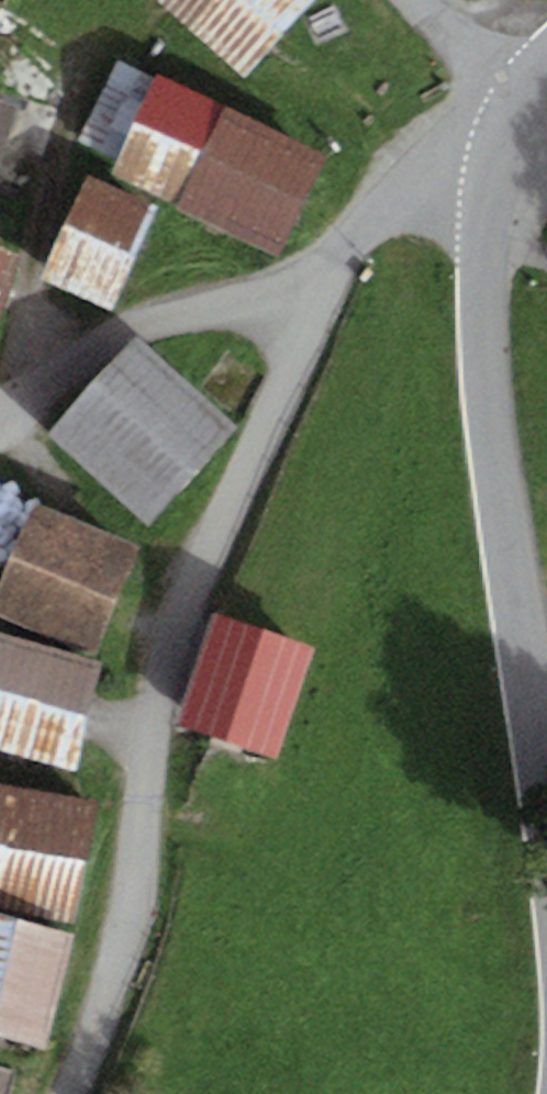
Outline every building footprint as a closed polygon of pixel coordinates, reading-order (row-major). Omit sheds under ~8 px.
[(247,78),(315,0),(157,0),(247,78)] [(330,154),(157,72),(155,77),(116,58),(76,142),(114,160),(107,173),(281,255),(330,154)] [(0,99),(0,160),(19,106),(0,99)] [(160,205),(89,173),(42,277),(113,309),(160,205)] [(19,254),(0,248),(0,310),(19,254)] [(137,337),(49,436),(149,525),(237,426),(137,337)] [(34,501),(0,586),(0,614),(98,653),(142,545),(34,501)] [(314,648),(215,614),(177,725),(276,758),(314,648)] [(0,633),(0,747),(75,767),(103,660),(0,633)] [(0,782),(0,907),(75,921),(98,801),(0,782)] [(0,913),(0,1036),(46,1049),(77,933),(0,913)]
